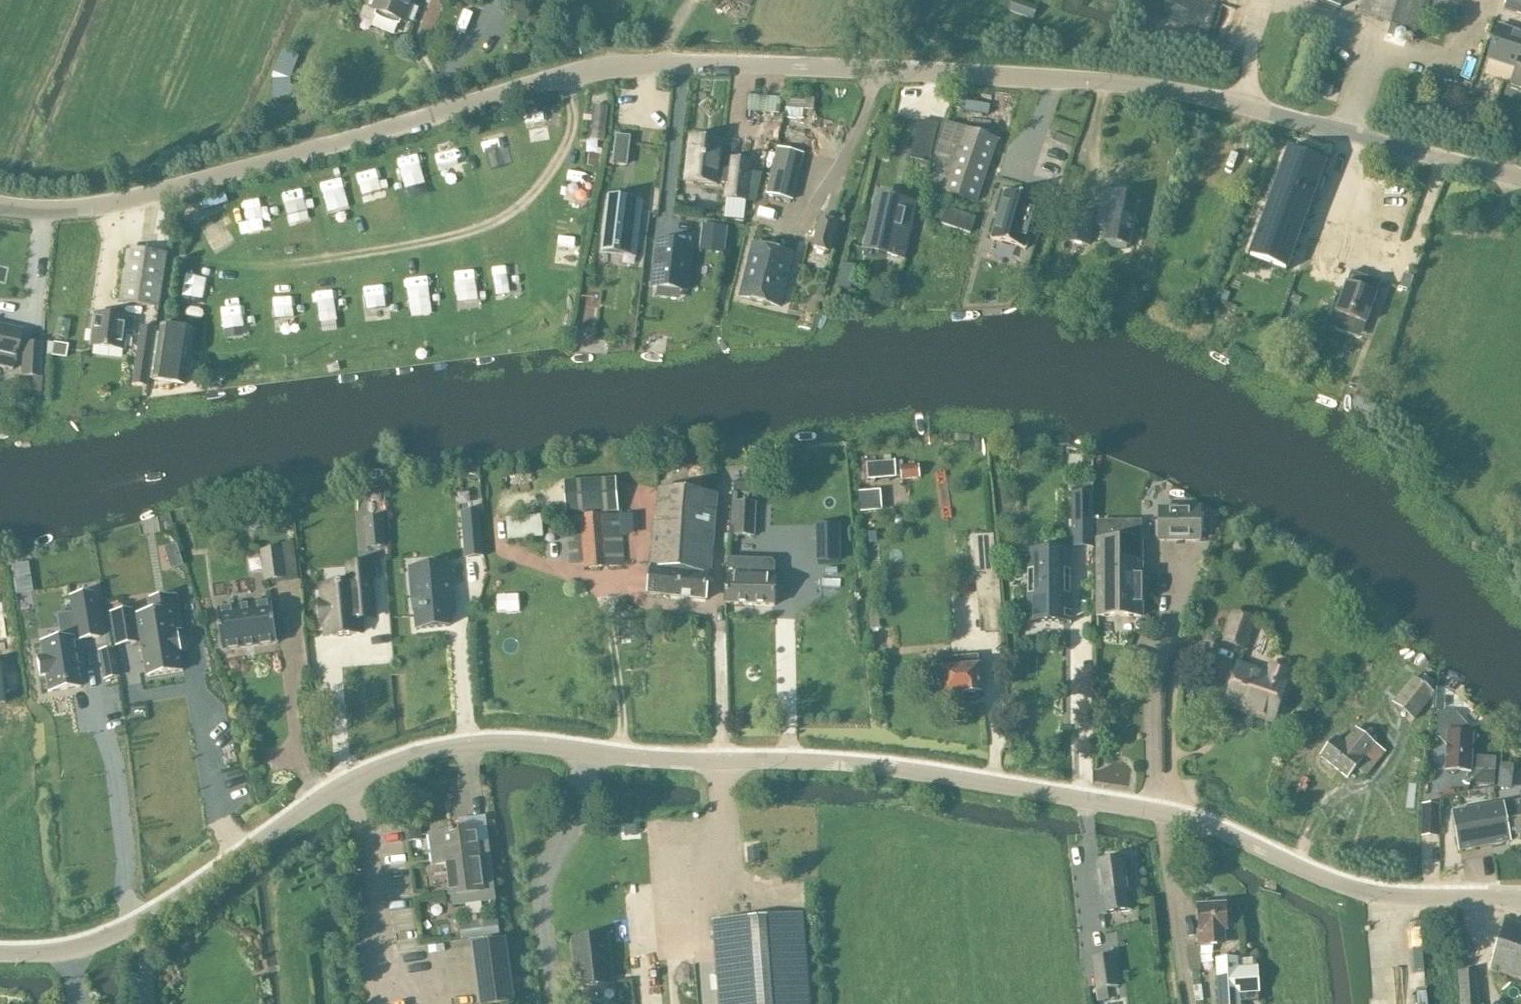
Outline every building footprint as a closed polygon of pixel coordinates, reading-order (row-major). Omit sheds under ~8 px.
[(375,8),(405,20),(412,0),(378,0),(375,8)] [(1036,7),(1016,0),(1014,0),(1010,10),(1032,18),(1036,7)] [(1359,14),(1419,32),(1429,0),(1363,0),(1359,14)] [(1431,10),(1454,17),(1458,6),(1439,0),(1435,0),(1431,10)] [(1488,58),(1517,67),(1511,84),(1520,88),(1520,32),(1499,25),(1488,58)] [(593,106),(590,140),(603,141),(606,107),(593,106)] [(959,119),(942,157),(955,163),(971,124),(959,119)] [(939,126),(920,121),(911,159),(930,164),(939,126)] [(1061,179),(1078,132),(1055,125),(1038,172),(1061,179)] [(631,136),(616,135),(613,164),(627,166),(631,136)] [(691,137),(686,181),(717,185),(717,182),(728,184),(726,198),(746,200),(751,161),(731,158),(730,163),(720,161),(722,141),(691,137)] [(782,147),(769,194),(793,200),(806,153),(782,147)] [(1325,163),(1288,149),(1249,257),(1286,270),(1325,163)] [(591,155),(589,166),(599,168),(601,156),(591,155)] [(941,223),(971,233),(986,185),(957,176),(941,223)] [(1100,203),(1096,225),(1109,229),(1106,243),(1107,243),(1107,246),(1110,247),(1114,249),(1117,249),(1119,250),(1123,250),(1128,250),(1128,249),(1129,247),(1132,231),(1135,228),(1136,221),(1135,216),(1139,196),(1118,192),(1102,190),(1100,203)] [(1005,191),(991,239),(1025,249),(1040,201),(1005,191)] [(876,194),(864,251),(882,255),(883,250),(905,255),(915,211),(900,208),(902,199),(876,194)] [(607,201),(602,246),(625,249),(637,250),(642,206),(619,203),(620,197),(608,195),(607,201)] [(1475,219),(1475,209),(1465,208),(1465,218),(1475,219)] [(1090,246),(1094,218),(1068,213),(1063,241),(1090,246)] [(829,251),(838,222),(820,217),(812,245),(829,251)] [(1352,232),(1321,222),(1303,280),(1326,288),(1337,252),(1345,255),(1352,232)] [(703,225),(701,244),(700,254),(712,255),(724,255),(725,246),(727,227),(722,227),(703,225)] [(686,291),(691,246),(658,242),(653,287),(686,291)] [(780,307),(794,254),(753,243),(739,296),(780,307)] [(159,306),(167,255),(127,249),(120,300),(159,306)] [(1366,324),(1382,283),(1351,271),(1335,312),(1366,324)] [(96,314),(92,345),(124,349),(126,329),(134,330),(136,319),(128,318),(96,314)] [(12,369),(14,360),(21,330),(0,326),(0,367),(12,369)] [(185,384),(193,330),(162,326),(154,379),(185,384)] [(143,331),(138,366),(152,368),(157,333),(143,331)] [(21,377),(40,379),(43,345),(23,343),(21,377)] [(68,345),(54,343),(51,357),(65,359),(68,345)] [(1371,396),(1364,413),(1375,418),(1383,401),(1371,396)] [(895,478),(894,461),(867,463),(868,480),(895,478)] [(903,479),(919,478),(918,466),(902,467),(903,479)] [(618,512),(615,477),(564,482),(567,517),(618,512)] [(705,600),(716,495),(658,489),(648,594),(705,600)] [(1093,493),(1071,493),(1071,532),(1093,532),(1093,493)] [(754,536),(755,504),(735,503),(734,535),(754,536)] [(1159,541),(1199,541),(1199,509),(1159,509),(1159,541)] [(508,541),(543,538),(542,515),(506,518),(508,541)] [(602,515),(581,516),(584,568),(605,567),(607,566),(604,515),(602,515)] [(366,520),(368,547),(384,546),(382,519),(366,520)] [(484,556),(481,526),(465,527),(467,556),(482,555),(482,557),(484,556)] [(977,539),(973,539),(976,575),(976,577),(978,593),(977,593),(979,609),(998,607),(991,534),(977,535),(977,539)] [(1243,540),(1240,540),(1237,540),(1235,542),(1234,545),(1234,548),(1235,551),(1237,553),(1240,553),(1243,553),(1246,551),(1247,548),(1247,545),(1246,542),(1243,540)] [(1141,617),(1141,541),(1097,541),(1097,616),(1141,617)] [(837,547),(817,548),(818,560),(837,560),(837,547)] [(269,551),(262,552),(266,581),(272,580),(285,578),(282,549),(269,551)] [(1071,612),(1070,550),(1027,551),(1028,622),(1071,622),(1071,620),(1065,620),(1065,612),(1071,612)] [(728,559),(725,603),(774,606),(776,577),(774,577),(775,563),(772,559),(728,557),(728,559)] [(411,572),(416,630),(417,630),(417,629),(449,626),(448,610),(455,609),(451,562),(450,562),(451,568),(411,572)] [(329,586),(331,601),(324,602),(327,636),(361,633),(360,619),(374,617),(373,609),(370,568),(349,570),(350,584),(329,586)] [(129,601),(108,604),(113,635),(133,632),(141,679),(187,672),(175,603),(181,602),(177,578),(171,579),(145,583),(149,607),(131,610),(129,601)] [(196,591),(198,601),(208,599),(206,590),(196,591)] [(60,640),(39,643),(42,658),(36,659),(39,677),(45,676),(47,693),(79,688),(71,641),(75,640),(76,641),(99,638),(92,594),(69,597),(71,613),(57,616),(60,640)] [(217,611),(222,650),(278,643),(273,603),(217,611)] [(1243,648),(1254,620),(1233,612),(1223,641),(1243,648)] [(878,613),(870,614),(871,629),(879,628),(878,613)] [(112,650),(98,652),(103,679),(117,677),(112,650)] [(978,696),(980,695),(979,693),(981,693),(977,656),(939,659),(940,671),(933,672),(934,684),(942,684),(943,697),(964,695),(964,696),(967,697),(968,698),(969,698),(972,699),(974,698),(976,697),(978,696)] [(1288,670),(1269,664),(1266,675),(1267,675),(1255,713),(1274,720),(1287,681),(1285,681),(1288,670)] [(1237,666),(1225,704),(1255,713),(1267,675),(1266,675),(1237,666)] [(1413,717),(1432,693),(1413,677),(1394,702),(1413,717)] [(1436,710),(1435,723),(1434,736),(1437,736),(1445,745),(1444,768),(1448,768),(1452,773),(1457,768),(1469,769),(1471,742),(1477,736),(1454,711),(1436,710)] [(1309,749),(1309,803),(1365,803),(1365,770),(1394,768),(1390,719),(1371,721),(1372,743),(1309,749)] [(1500,770),(1500,761),(1472,761),(1471,774),(1468,774),(1467,788),(1476,788),(1476,784),(1494,784),(1495,770),(1500,770)] [(1496,791),(1487,792),(1488,799),(1497,797),(1496,791)] [(1520,833),(1520,799),(1452,812),(1459,851),(1520,840),(1519,833),(1520,833)] [(1439,805),(1422,804),(1422,824),(1439,824),(1439,805)] [(424,843),(421,818),(406,820),(409,845),(424,843)] [(637,834),(636,825),(624,826),(625,835),(637,834)] [(477,828),(430,834),(433,864),(446,863),(450,896),(451,906),(495,901),(488,841),(479,842),(477,828)] [(760,861),(759,846),(747,846),(749,862),(760,861)] [(1132,857),(1123,858),(1120,855),(1114,856),(1112,860),(1096,862),(1103,915),(1132,911),(1129,894),(1133,890),(1131,878),(1134,878),(1132,857)] [(1198,932),(1197,932),(1198,947),(1216,946),(1229,946),(1228,932),(1227,905),(1197,906),(1198,932)] [(802,914),(713,921),(719,1003),(809,1003),(802,914)] [(1505,921),(1490,970),(1520,981),(1520,926),(1505,921)] [(613,985),(608,934),(572,938),(577,988),(613,985)] [(513,1002),(505,941),(473,945),(481,1003),(502,1003),(513,1002)] [(443,944),(427,946),(428,953),(444,951),(443,944)] [(1096,989),(1107,988),(1118,986),(1114,956),(1091,959),(1096,989)] [(1219,960),(1220,985),(1225,985),(1226,1003),(1239,1003),(1259,1002),(1258,979),(1258,968),(1256,968),(1238,969),(1237,960),(1219,960)] [(1478,970),(1458,972),(1459,1003),(1480,1003),(1478,970)] [(1505,996),(1520,1001),(1520,998),(1520,991),(1508,987),(1505,996)]
